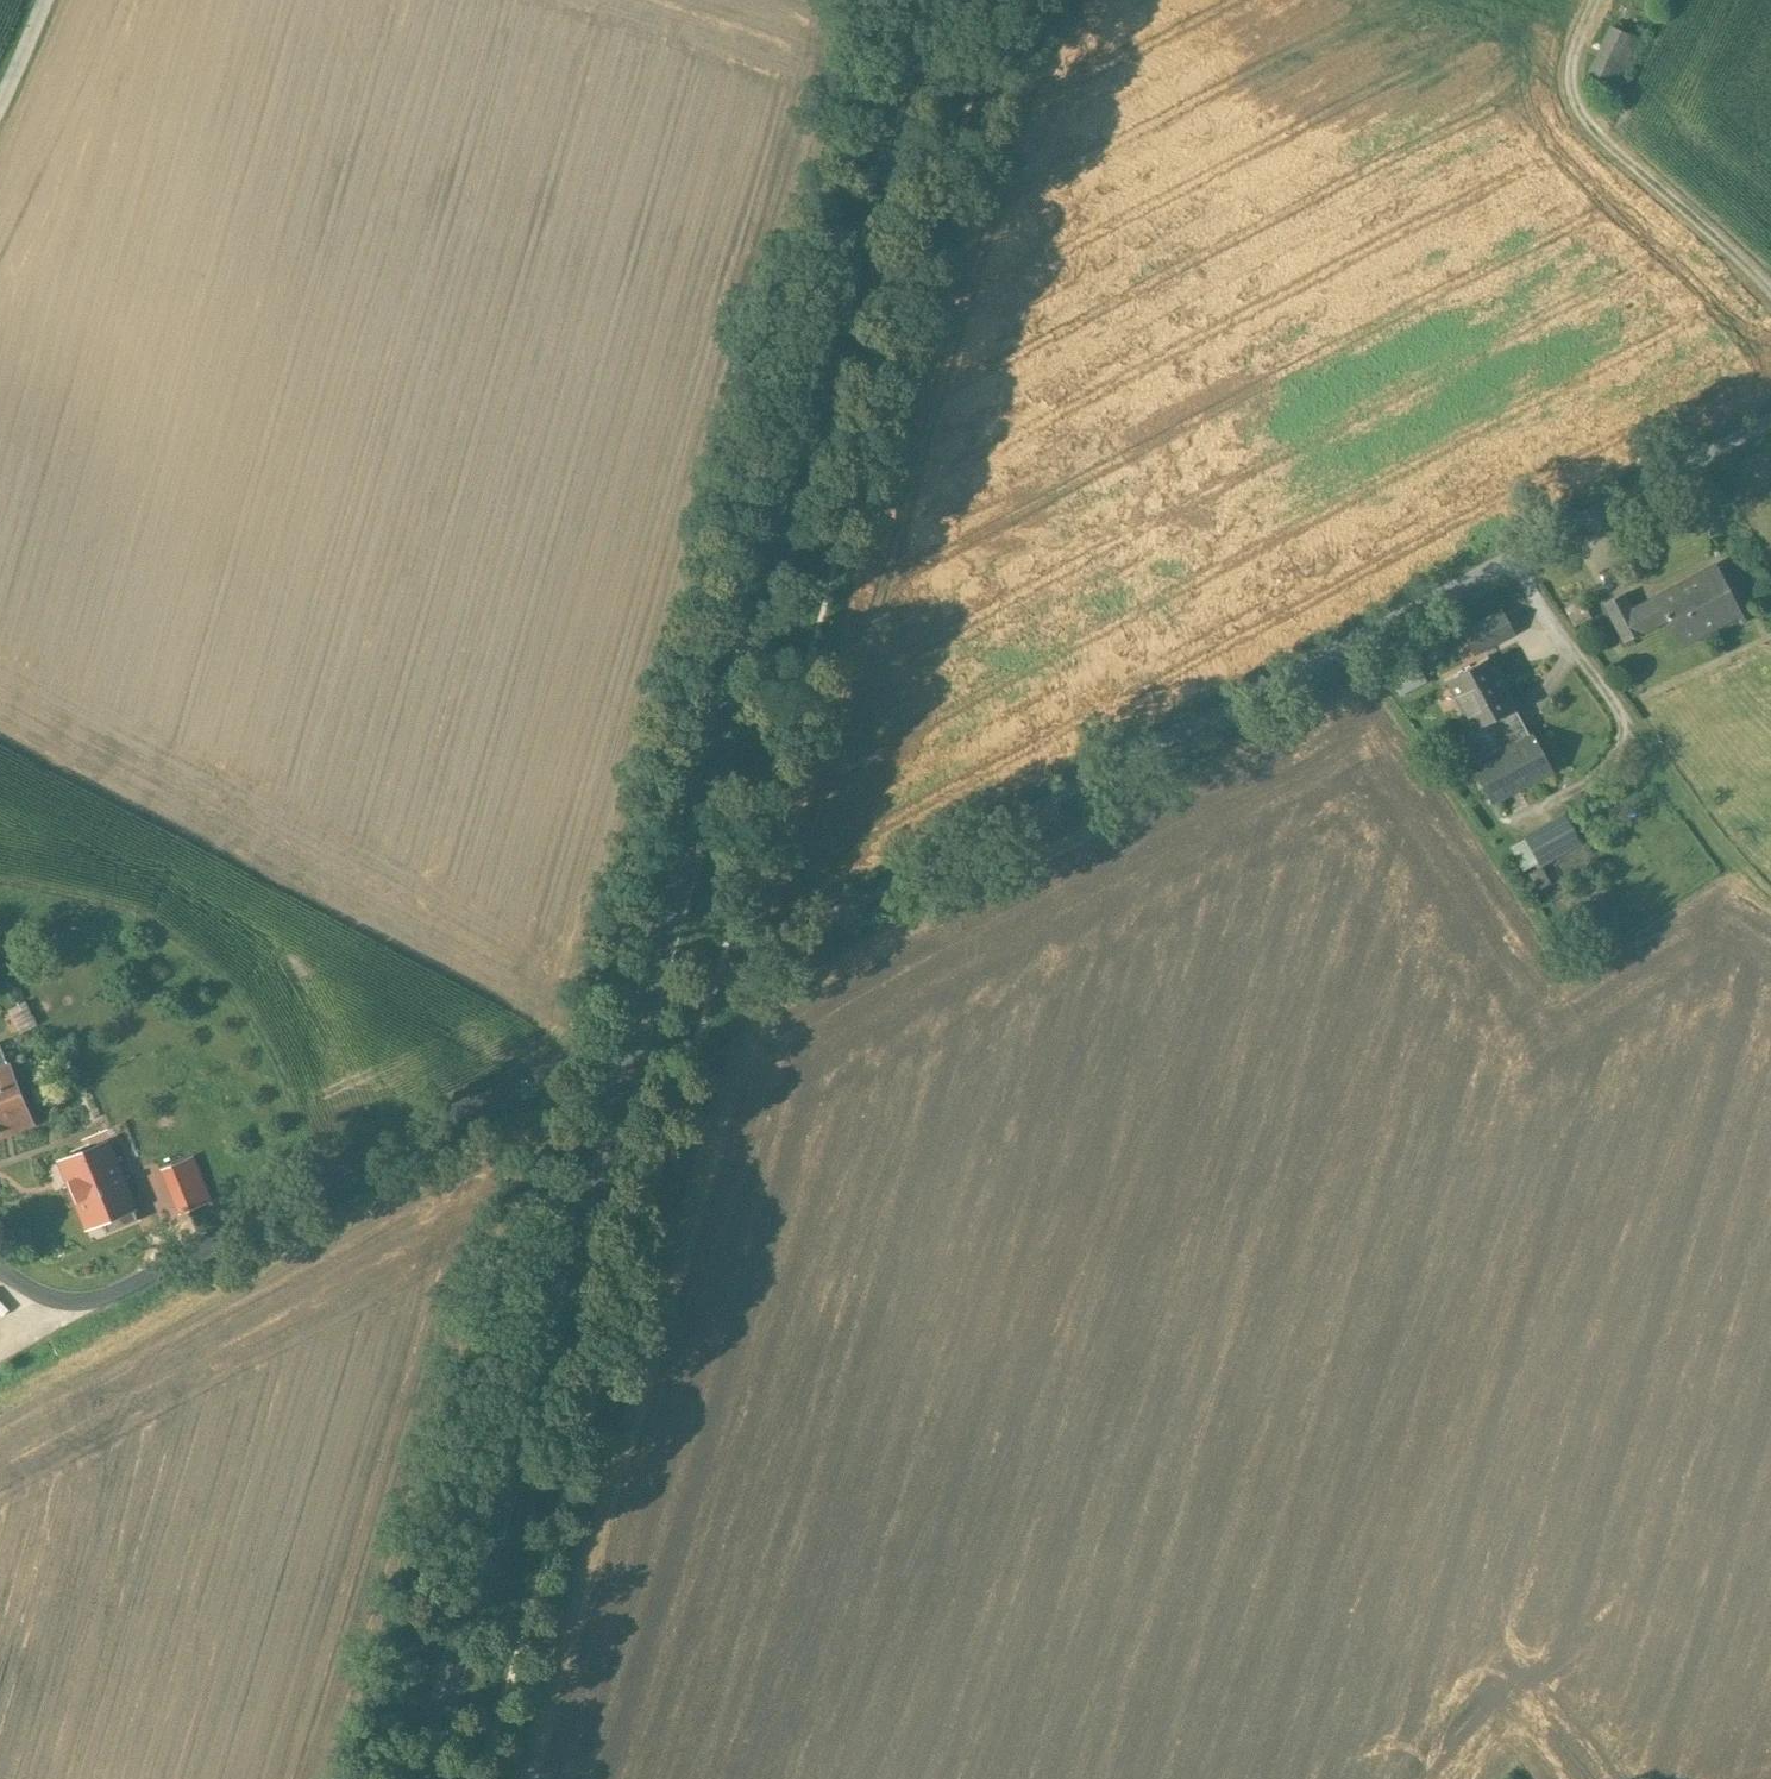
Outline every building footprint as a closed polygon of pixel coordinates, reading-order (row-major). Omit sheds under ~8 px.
[(1643,41),(1612,26),(1587,80),(1617,94),(1643,41)] [(1717,567),(1678,588),(1677,586),(1631,610),(1622,594),(1606,603),(1625,640),(1667,618),(1681,644),(1710,629),(1707,624),(1738,607),(1717,567)] [(1502,611),(1464,631),(1470,642),(1478,637),(1484,648),(1513,632),(1502,611)] [(1489,659),(1449,680),(1475,728),(1514,707),(1515,706),(1489,659)] [(1530,737),(1514,707),(1475,728),(1466,733),(1483,764),(1476,768),(1493,800),(1550,769),(1532,736),(1530,737)] [(1565,816),(1527,836),(1541,861),(1579,841),(1565,816)] [(14,1008),(26,1031),(42,1023),(30,1000),(14,1008)] [(0,1065),(0,1136),(32,1123),(7,1062),(0,1065)] [(107,1143),(63,1162),(87,1222),(132,1203),(107,1143)] [(191,1160),(165,1170),(181,1210),(208,1199),(191,1160)]
